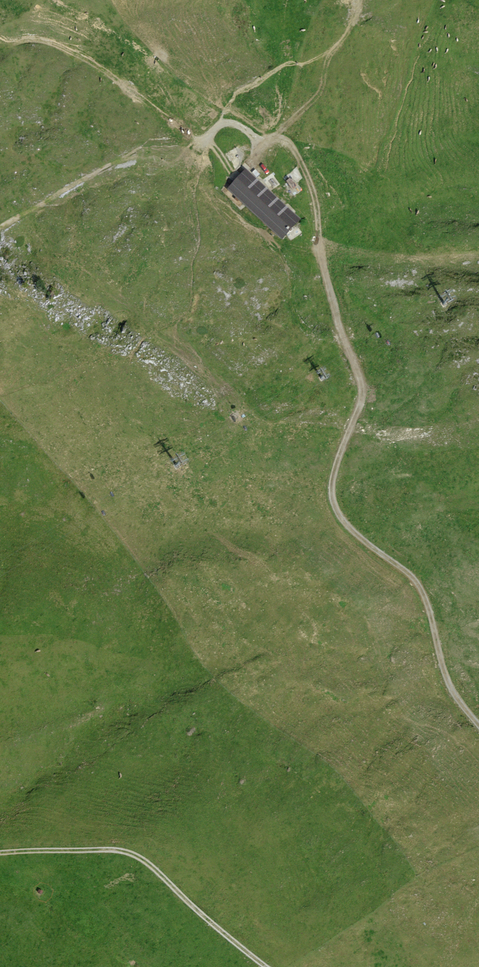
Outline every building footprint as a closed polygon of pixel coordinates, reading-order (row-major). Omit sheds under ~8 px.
[(299,219),(246,172),(229,191),(258,216),(256,218),(259,221),(261,219),(282,238),(299,219)] [(299,183),(293,175),(289,179),(295,186),(299,183)]
